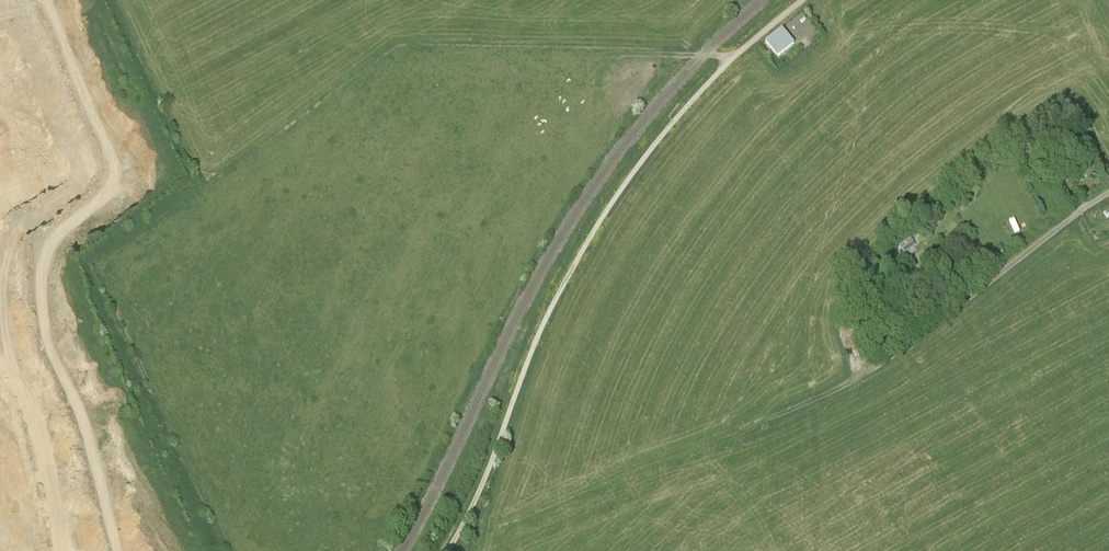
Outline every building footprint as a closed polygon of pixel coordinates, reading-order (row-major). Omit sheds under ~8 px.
[(783,30),(767,44),(778,58),(795,45),(783,30)] [(902,259),(915,250),(910,242),(897,252),(902,259)]
